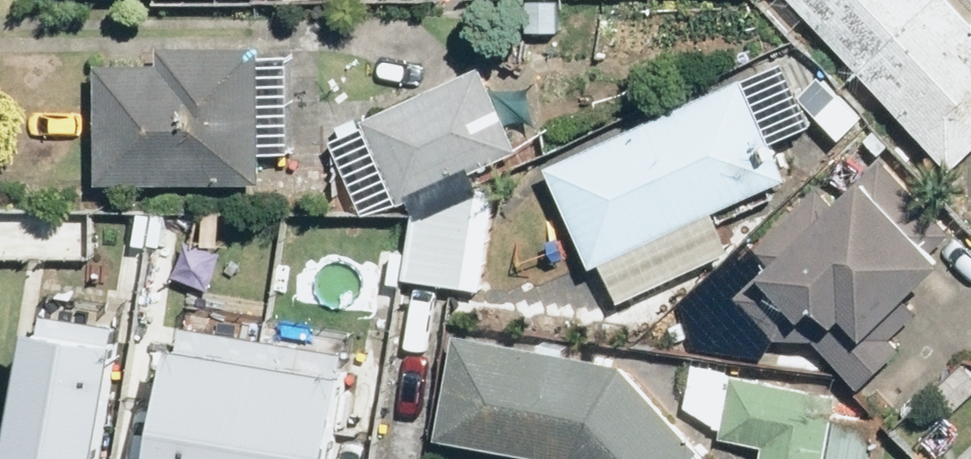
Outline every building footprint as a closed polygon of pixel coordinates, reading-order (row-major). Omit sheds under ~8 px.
[(955,161),(970,147),(970,0),(817,0),(955,161)] [(119,42),(121,176),(270,174),(269,40),(119,42)] [(360,110),(388,184),(511,139),(484,65),(360,110)] [(553,164),(594,263),(792,182),(751,84),(553,164)] [(749,298),(840,387),(970,253),(880,165),(749,298)] [(424,192),(405,266),(475,283),(494,209),(424,192)] [(21,458),(111,458),(131,327),(43,314),(21,458)] [(162,458),(340,458),(358,349),(185,322),(162,458)] [(447,438),(561,457),(563,458),(704,458),(711,452),(632,368),(464,339),(447,438)] [(765,443),(762,458),(830,458),(841,393),(737,376),(727,437),(765,443)]
